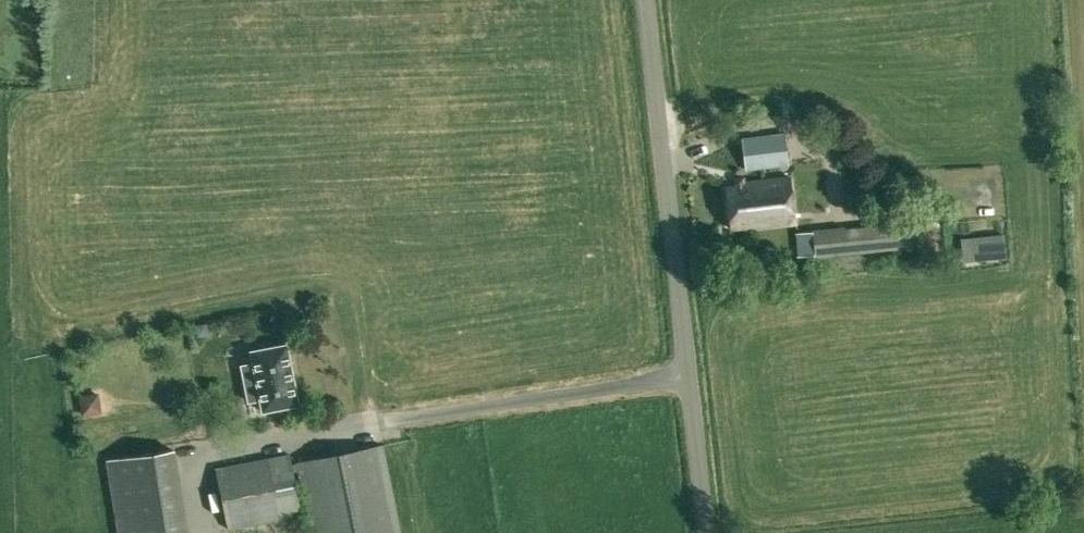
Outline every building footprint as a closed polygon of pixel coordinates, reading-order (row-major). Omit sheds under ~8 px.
[(789,163),(785,133),(741,139),(745,169),(789,163)] [(744,182),(743,178),(735,179),(736,186),(726,187),(731,228),(744,227),(744,229),(796,223),(790,177),(744,182)] [(815,256),(913,246),(910,223),(844,229),(844,227),(812,230),(815,256)] [(815,256),(812,230),(795,232),(798,258),(815,256)] [(963,261),(1005,257),(1003,235),(961,239),(963,261)] [(841,262),(847,295),(874,290),(867,257),(841,262)] [(206,325),(194,327),(197,338),(208,336),(206,325)] [(232,358),(247,356),(245,342),(231,344),(232,358)] [(259,400),(262,412),(298,404),(286,344),(250,351),(252,363),(241,366),(248,402),(259,400)] [(99,392),(78,396),(81,416),(102,412),(99,392)] [(310,532),(402,532),(383,444),(295,462),(310,532)] [(119,532),(187,532),(175,450),(108,460),(119,532)] [(290,454),(217,468),(228,530),(302,515),(290,454)]
